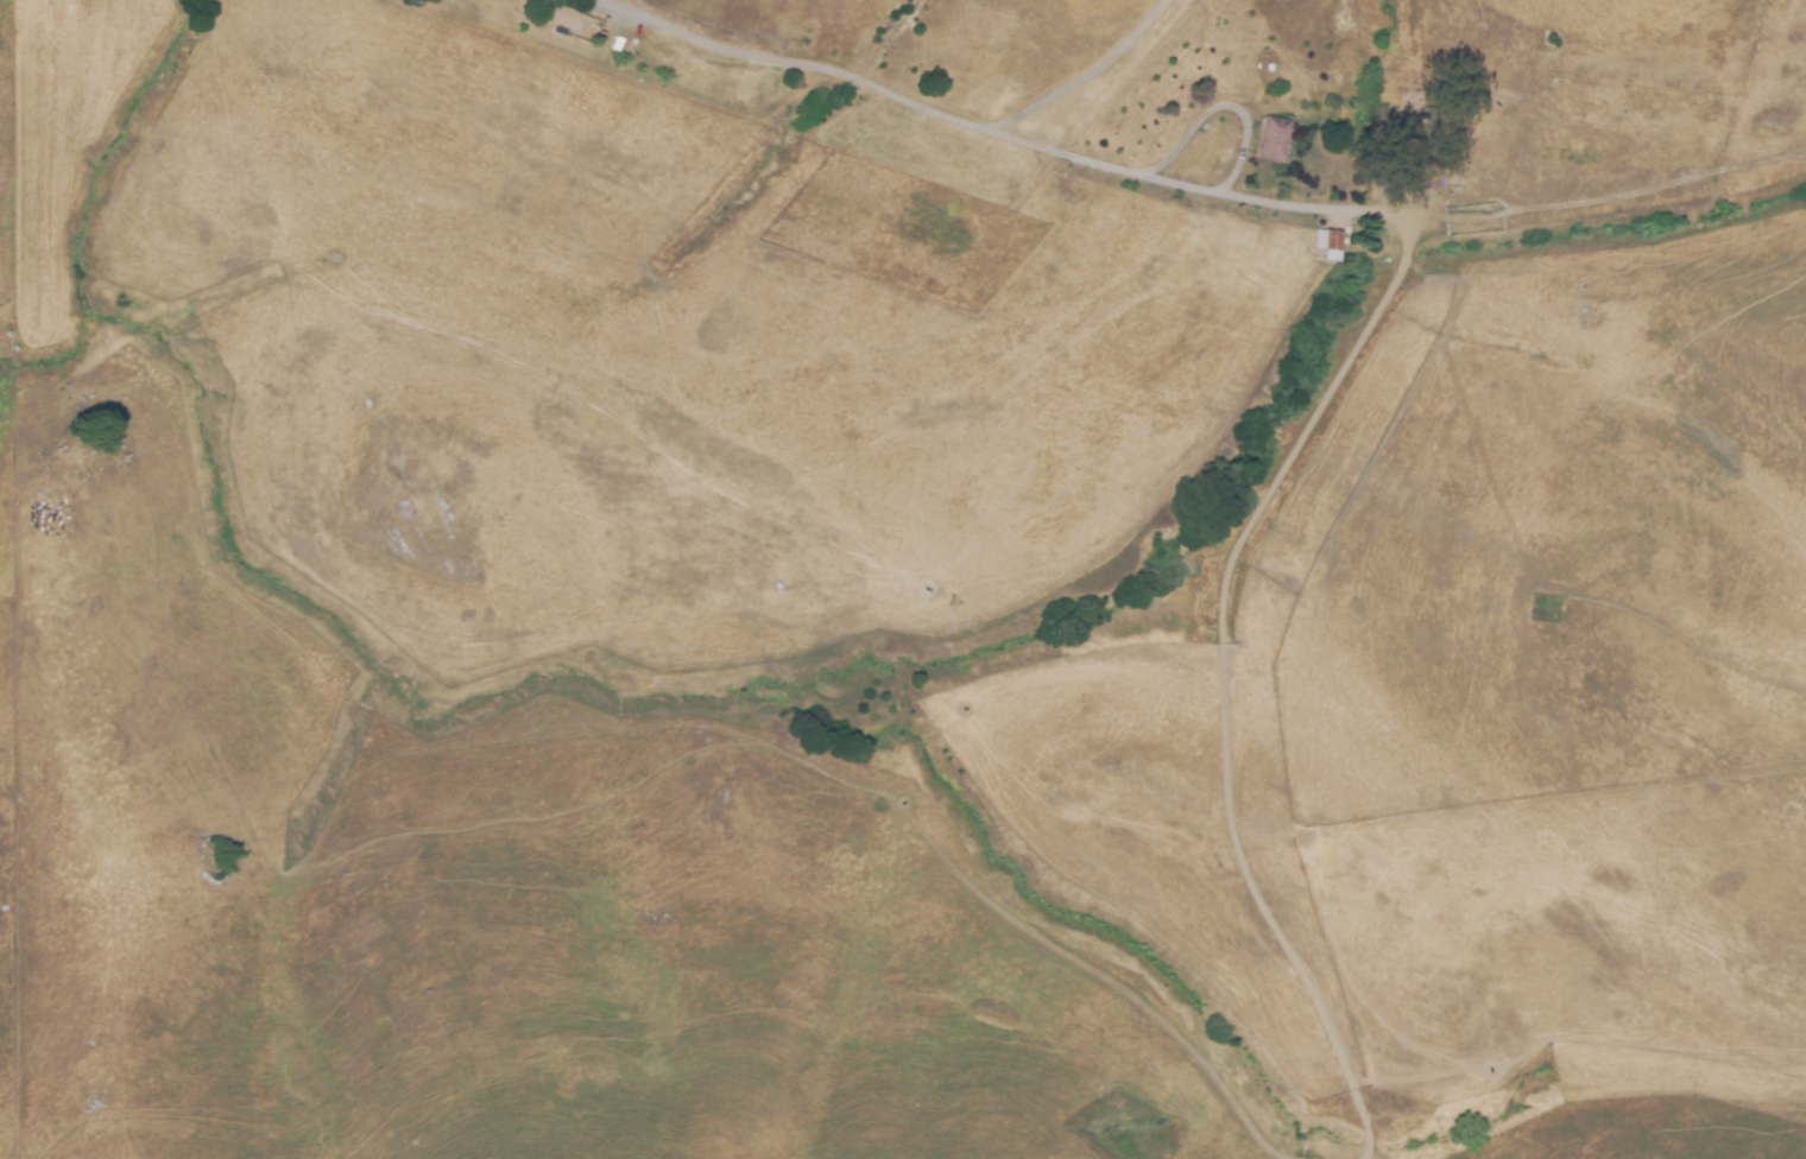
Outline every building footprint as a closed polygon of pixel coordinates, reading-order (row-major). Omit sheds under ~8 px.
[(1282,162),(1275,160),(1274,162),(1257,158),(1265,118),(1290,122),(1282,162)] [(1329,248),(1330,231),(1315,230),(1314,248),(1324,249),(1323,259),(1338,260),(1339,249),(1329,248)] [(1340,252),(1322,251),(1324,230),(1343,232),(1340,252)]
